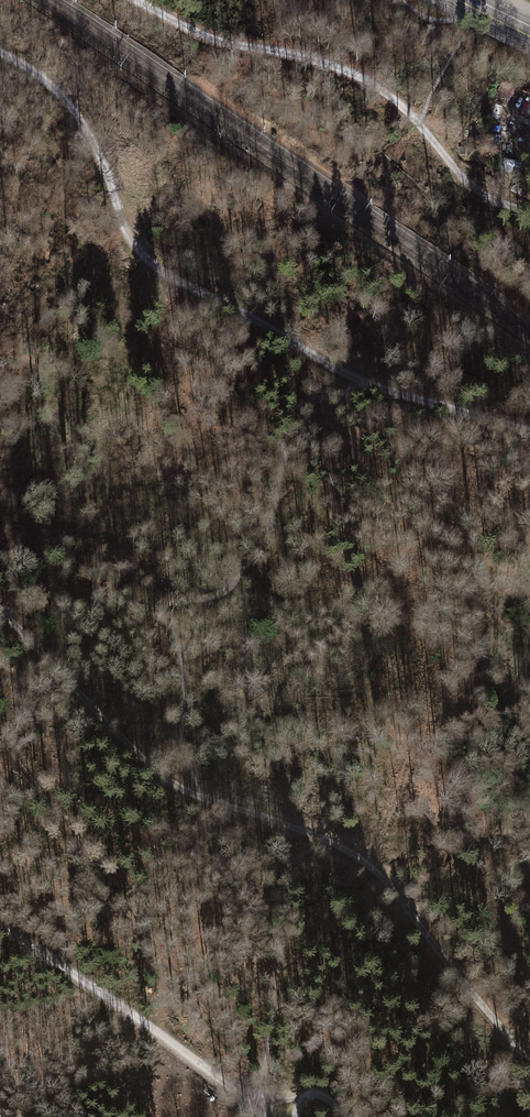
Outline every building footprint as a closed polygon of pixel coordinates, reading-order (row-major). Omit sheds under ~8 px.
[(518,108),(523,111),(522,114),(527,117),(528,115),(529,116),(529,104),(522,99),(518,108)]
